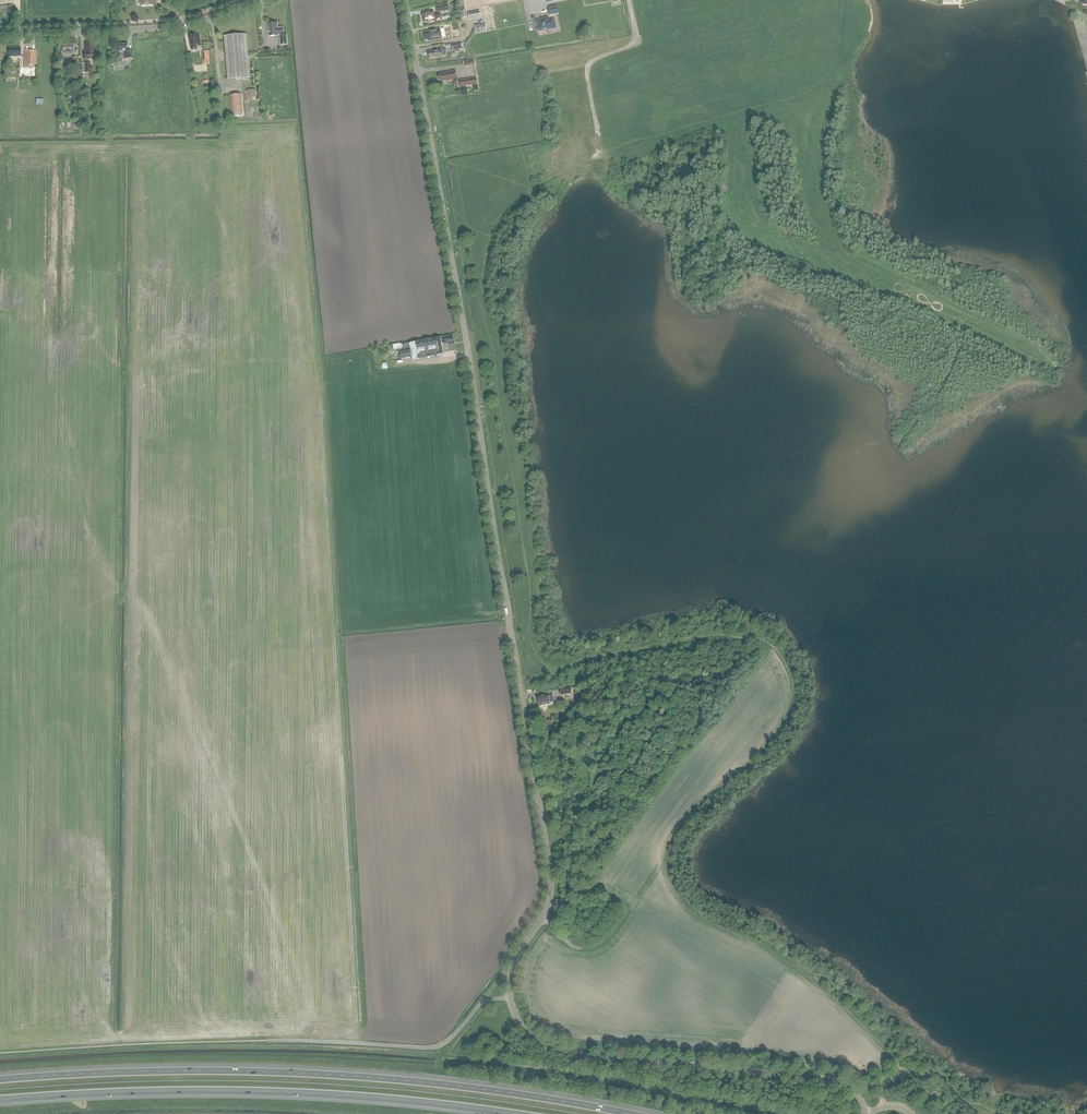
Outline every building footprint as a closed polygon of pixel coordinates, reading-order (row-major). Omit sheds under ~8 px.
[(557,7),(548,8),(549,15),(558,13),(557,7)] [(481,18),(480,11),(468,13),(469,20),(481,18)] [(433,21),(435,20),(436,23),(442,22),(441,15),(438,15),(435,16),(434,12),(422,14),(421,15),(422,17),(423,17),(424,22),(433,21)] [(554,19),(548,20),(548,18),(537,20),(539,31),(550,29),(550,28),(555,27),(554,19)] [(280,36),(281,45),(287,45),(286,36),(284,36),(283,34),(283,28),(277,29),(277,23),(268,24),(268,30),(267,31),(267,32),(269,33),(269,37),(278,36),(278,35),(280,35),(280,36)] [(485,24),(475,26),(476,33),(487,32),(485,24)] [(428,31),(429,31),(424,32),(426,40),(428,40),(428,41),(442,39),(440,28),(433,29),(433,30),(428,31)] [(579,30),(576,35),(582,38),(584,33),(579,30)] [(228,80),(250,78),(246,34),(224,36),(228,80)] [(201,46),(199,35),(189,37),(191,51),(197,50),(197,47),(201,46)] [(95,60),(94,52),(93,43),(85,44),(86,52),(84,52),(85,60),(95,60)] [(74,54),(73,44),(61,45),(61,55),(74,54)] [(133,51),(128,51),(128,44),(119,44),(119,52),(124,51),(124,59),(133,59),(133,51)] [(9,57),(20,56),(20,48),(13,48),(13,47),(8,48),(9,57)] [(446,55),(446,49),(441,50),(438,51),(437,50),(435,50),(436,51),(428,52),(429,59),(442,57),(442,56),(446,55)] [(24,68),(36,68),(36,51),(24,51),(24,68)] [(90,63),(81,64),(81,69),(84,69),(84,73),(90,73),(90,63)] [(457,79),(456,71),(450,71),(450,72),(440,73),(441,75),(438,75),(439,80),(441,80),(442,82),(457,79)] [(459,81),(460,86),(473,85),(476,84),(477,84),(476,78),(459,81)] [(255,89),(246,90),(247,101),(256,100),(255,89)] [(229,95),(231,117),(244,116),(242,94),(229,95)] [(421,341),(409,343),(412,358),(412,360),(437,356),(437,355),(443,353),(442,352),(442,348),(441,344),(443,343),(443,345),(444,345),(445,346),(447,345),(447,344),(454,343),(453,335),(431,339),(421,341)] [(399,353),(400,360),(411,358),(410,350),(399,353)] [(573,691),(573,688),(560,689),(560,695),(562,694),(563,699),(570,699),(570,694),(571,694),(571,691),(573,691)] [(554,702),(552,695),(548,696),(548,694),(537,696),(538,706),(550,704),(549,703),(554,702)]
